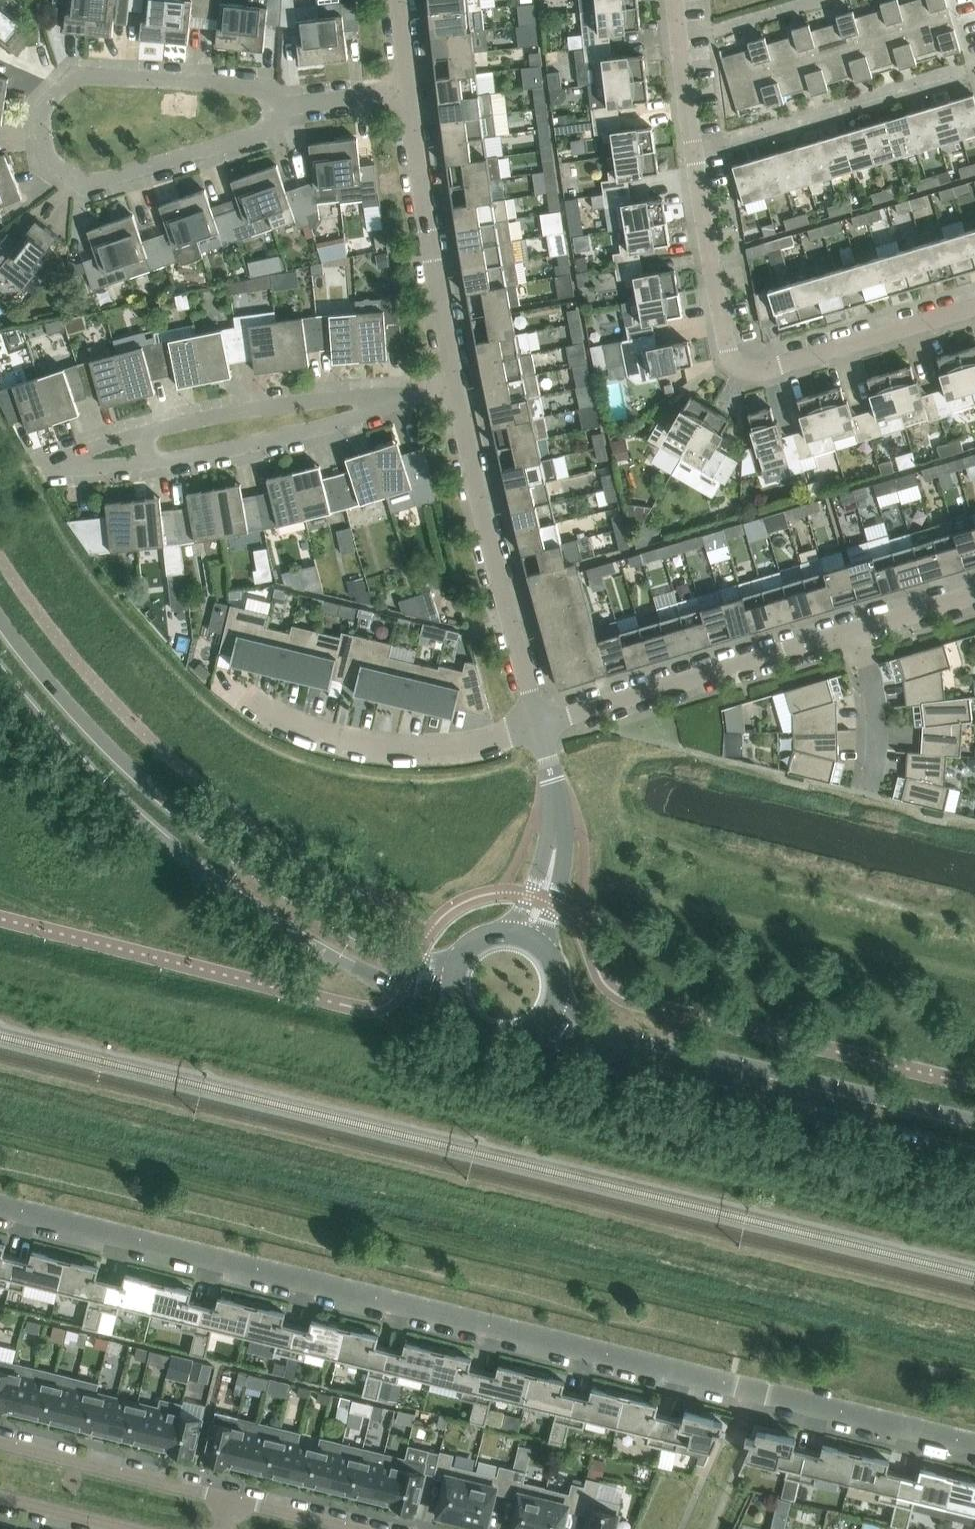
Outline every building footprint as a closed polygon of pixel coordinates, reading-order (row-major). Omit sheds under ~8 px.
[(17,53),(37,27),(36,27),(33,31),(17,18),(24,8),(25,7),(16,0),(0,0),(0,39),(17,53)] [(88,33),(92,0),(53,0),(53,2),(67,3),(64,31),(88,33)] [(88,33),(112,36),(115,8),(117,8),(116,22),(128,23),(129,10),(130,0),(92,0),(88,33)] [(129,10),(143,11),(140,38),(164,41),(168,0),(130,0),(129,10)] [(204,17),(206,0),(168,0),(164,41),(188,43),(191,16),(204,17)] [(244,4),(221,2),(222,0),(206,0),(204,17),(218,19),(216,46),(240,48),(244,4)] [(280,25),(282,0),(244,0),(244,4),(240,48),(263,51),(266,23),(280,25)] [(280,25),(296,26),(300,64),(324,61),(319,17),(317,4),(317,3),(295,6),(294,0),(282,0),(280,25)] [(318,4),(324,61),(348,58),(345,31),(359,29),(356,0),(317,0),(318,4)] [(429,6),(430,11),(430,13),(470,9),(481,8),(480,0),(429,0),(429,6)] [(580,11),(638,5),(638,0),(579,0),(580,11)] [(855,17),(863,43),(907,30),(899,4),(898,0),(889,0),(880,3),(882,9),(855,17)] [(899,4),(907,30),(951,17),(946,0),(913,0),(899,4)] [(641,28),(638,5),(580,11),(584,48),(610,45),(609,33),(626,32),(626,29),(641,28)] [(470,9),(430,13),(431,27),(432,33),(432,34),(472,30),(483,29),(481,8),(470,9)] [(525,11),(527,25),(536,23),(535,10),(525,11)] [(838,22),(811,30),(819,56),(863,43),(855,17),(853,11),(836,16),(838,22)] [(961,50),(951,17),(907,30),(915,56),(942,48),(944,55),(961,50)] [(538,37),(536,23),(527,25),(528,38),(538,37)] [(794,35),(767,43),(775,69),(819,56),(811,30),(809,24),(792,29),(794,35)] [(433,49),(434,56),(474,51),(472,30),(432,34),(433,49)] [(915,56),(907,30),(863,43),(871,69),(898,61),(900,68),(917,63),(915,56)] [(721,50),(719,50),(729,83),(775,69),(767,43),(765,37),(748,42),(750,49),(723,57),(721,50)] [(871,69),(863,43),(819,56),(827,82),(854,74),(856,81),(873,76),(871,69)] [(595,68),(596,83),(646,77),(643,55),(629,57),(628,54),(612,56),(610,45),(584,48),(586,61),(594,60),(595,68)] [(436,70),(437,77),(476,73),(474,51),(434,56),(436,70)] [(530,53),(531,66),(541,65),(539,52),(530,53)] [(829,89),(827,82),(819,56),(775,69),(782,95),(810,87),(812,94),(829,89)] [(531,66),(522,67),(524,88),(533,87),(543,86),(541,65),(531,66)] [(782,95),(775,69),(729,83),(739,116),(740,115),(738,109),(766,101),(768,107),(784,102),(782,95)] [(548,73),(550,88),(562,87),(560,71),(548,73)] [(438,92),(439,99),(479,94),(476,73),(437,77),(438,92)] [(5,101),(8,78),(0,76),(0,101),(5,101)] [(596,83),(588,84),(593,121),(619,117),(618,112),(618,106),(632,104),(634,104),(634,102),(649,100),(646,77),(596,83)] [(499,134),(512,132),(505,90),(492,92),(499,134)] [(479,94),(439,99),(441,113),(442,119),(442,120),(482,115),(494,113),(491,92),(479,94)] [(536,108),(546,107),(544,94),(534,95),(536,108)] [(951,101),(962,138),(974,134),(974,98),(974,94),(951,101)] [(940,144),(962,138),(951,101),(929,107),(940,144)] [(548,120),(546,107),(536,108),(538,121),(548,120)] [(929,107),(907,113),(918,151),(940,144),(929,107)] [(482,115),(442,120),(444,135),(444,140),(444,141),(484,136),(496,135),(494,113),(482,115)] [(897,157),(918,151),(907,113),(886,120),(897,157)] [(570,115),(558,117),(559,124),(571,123),(570,115)] [(619,117),(593,121),(595,134),(603,133),(604,141),(613,140),(615,155),(656,149),(652,127),(638,129),(637,127),(635,127),(621,129),(620,124),(619,117)] [(886,120),(864,126),(875,164),(897,157),(886,120)] [(593,121),(578,123),(580,136),(595,134),(593,121)] [(864,126),(842,133),(853,170),(875,164),(864,126)] [(831,176),(853,170),(842,133),(820,139),(831,176)] [(540,137),(542,150),(551,149),(550,135),(540,137)] [(447,162),(447,163),(487,157),(484,136),(444,141),(446,156),(447,162)] [(357,138),(333,141),(338,184),(341,202),(363,200),(367,230),(384,228),(380,204),(378,193),(375,163),(360,165),(357,138)] [(820,139),(798,146),(809,183),(831,176),(820,139)] [(340,202),(341,202),(333,141),(309,143),(314,181),(299,186),(310,224),(312,229),(320,219),(318,202),(340,199),(340,202)] [(787,189),(809,183),(798,146),(776,152),(787,189)] [(543,163),(553,162),(551,149),(542,150),(543,163)] [(656,149),(606,156),(606,157),(615,156),(617,170),(608,171),(609,179),(601,181),(603,194),(630,190),(628,178),(644,176),(644,174),(659,172),(656,149)] [(776,152),(754,159),(765,196),(787,189),(776,152)] [(14,175),(5,153),(0,155),(0,181),(14,175)] [(447,163),(450,184),(490,179),(501,177),(498,156),(487,157),(447,163)] [(744,202),(765,196),(754,159),(733,165),(739,187),(738,187),(737,186),(736,186),(739,205),(740,205),(740,203),(744,202)] [(254,172),(269,214),(273,227),(294,219),(298,229),(310,224),(299,186),(286,191),(277,164),(254,172)] [(962,178),(973,174),(970,164),(959,168),(962,178)] [(948,171),(938,174),(941,184),(951,181),(948,171)] [(241,206),(227,211),(237,240),(273,227),(269,214),(254,172),(232,180),(241,206)] [(938,174),(926,177),(929,187),(941,184),(938,174)] [(6,204),(23,197),(14,175),(0,181),(0,206),(6,204)] [(548,192),(557,190),(555,177),(546,179),(548,192)] [(915,181),(918,191),(929,187),(926,177),(915,181)] [(454,206),(493,200),(490,179),(450,184),(454,206)] [(953,187),(956,197),(970,192),(967,182),(953,187)] [(894,187),(883,190),(886,200),(897,197),(894,187)] [(942,201),(956,197),(953,187),(939,191),(942,201)] [(205,189),(182,197),(197,239),(218,232),(223,245),(237,240),(227,211),(214,216),(205,189)] [(559,204),(557,190),(548,192),(550,205),(559,204)] [(608,229),(617,228),(617,229),(667,221),(663,198),(648,201),(648,199),(631,201),(630,190),(603,194),(591,195),(593,207),(605,205),(608,229)] [(871,194),(874,204),(886,200),(883,190),(871,194)] [(909,200),(912,209),(926,205),(923,195),(909,200)] [(169,231),(155,236),(165,265),(180,260),(181,264),(187,263),(198,259),(202,256),(197,239),(182,197),(160,205),(169,231)] [(454,206),(456,220),(457,227),(509,219),(505,198),(493,200),(454,206)] [(576,199),(565,200),(567,211),(578,209),(576,199)] [(839,203),(842,213),(853,210),(850,200),(839,203)] [(898,214),(912,209),(909,200),(895,204),(898,214)] [(831,216),(842,213),(839,203),(828,206),(831,216)] [(866,212),(869,222),(882,218),(880,208),(866,212)] [(855,227),(869,222),(866,212),(852,217),(855,227)] [(795,216),(798,226),(809,223),(807,213),(795,216)] [(133,214),(111,222),(130,277),(165,265),(155,236),(142,240),(133,214)] [(787,229),(798,226),(795,216),(784,219),(787,229)] [(552,220),(554,233),(564,231),(562,218),(552,220)] [(460,249),(500,242),(512,240),(509,219),(457,227),(460,249)] [(36,220),(20,241),(8,232),(0,243),(0,265),(1,265),(0,266),(0,270),(24,289),(38,272),(33,268),(57,237),(62,241),(62,240),(36,220)] [(670,243),(667,221),(617,229),(626,228),(628,242),(620,244),(621,252),(613,253),(615,266),(641,262),(639,250),(656,248),(655,245),(670,243)] [(839,231),(836,221),(822,225),(825,235),(839,231)] [(93,290),(130,277),(111,222),(88,230),(97,256),(83,261),(93,290)] [(765,236),(776,233),(773,223),(762,226),(765,236)] [(811,240),(825,235),(822,225),(808,230),(811,240)] [(966,231),(974,261),(974,228),(966,231)] [(554,233),(546,234),(550,256),(558,255),(567,253),(564,231),(554,233)] [(944,238),(955,274),(974,269),(974,261),(966,231),(944,238)] [(376,246),(387,244),(385,233),(374,235),(376,246)] [(792,234),(778,238),(781,248),(795,244),(792,234)] [(767,253),(781,248),(778,238),(746,248),(748,260),(767,254),(767,253)] [(933,281),(955,274),(944,238),(922,244),(933,281)] [(500,242),(460,249),(464,270),(515,261),(512,240),(500,242)] [(922,244),(900,250),(912,287),(933,281),(922,244)] [(332,247),(319,250),(322,262),(335,259),(332,247)] [(890,294),(912,287),(900,250),(879,257),(890,294)] [(386,253),(377,255),(379,267),(388,265),(386,253)] [(585,256),(574,258),(577,273),(587,271),(585,256)] [(879,257),(857,263),(868,300),(890,294),(879,257)] [(561,275),(571,273),(569,260),(559,262),(561,275)] [(467,291),(507,284),(519,282),(516,261),(515,261),(464,270),(467,291)] [(629,300),(630,301),(679,292),(675,270),(660,272),(660,270),(643,273),(641,262),(615,266),(617,279),(625,278),(627,286),(635,285),(638,299),(629,300)] [(322,263),(311,265),(312,274),(323,273),(322,263)] [(846,307),(868,300),(857,263),(835,270),(846,307)] [(835,270),(813,276),(824,313),(846,307),(835,270)] [(587,271),(577,273),(579,287),(590,285),(587,271)] [(277,273),(271,274),(274,291),(279,290),(277,273)] [(571,273),(561,275),(556,276),(560,297),(575,295),(571,273)] [(802,320),(824,313),(813,276),(791,283),(802,320)] [(243,280),(229,283),(230,291),(244,289),(243,280)] [(467,291),(472,316),(511,309),(511,306),(520,305),(516,283),(520,283),(519,282),(507,284),(467,291)] [(756,291),(754,291),(760,322),(761,322),(761,320),(776,315),(780,326),(802,320),(791,283),(756,293),(756,291)] [(166,296),(174,294),(172,284),(164,286),(166,296)] [(683,314),(679,292),(630,301),(630,302),(638,300),(641,314),(632,316),(634,324),(626,326),(629,339),(655,334),(652,322),(669,319),(668,317),(683,314)] [(382,310),(357,312),(360,360),(388,358),(387,345),(404,344),(395,296),(381,297),(382,300),(382,310)] [(157,300),(147,302),(150,313),(156,311),(159,306),(157,300)] [(144,303),(133,306),(136,317),(147,313),(144,303)] [(516,334),(511,309),(472,316),(473,321),(474,327),(476,341),(516,334)] [(570,324),(580,322),(577,309),(568,310),(570,324)] [(275,310),(234,316),(236,326),(242,360),(254,359),(256,372),(283,368),(276,321),(275,310)] [(357,312),(316,315),(320,349),(332,349),(333,362),(360,360),(357,312)] [(316,315),(276,321),(283,368),(309,364),(308,351),(320,349),(316,315)] [(66,328),(64,319),(45,323),(48,334),(66,328)] [(582,335),(580,322),(570,324),(572,337),(582,335)] [(194,324),(154,332),(156,342),(164,376),(176,374),(179,387),(205,381),(196,334),(194,324)] [(236,326),(196,334),(205,381),(232,376),(229,363),(242,360),(236,326)] [(478,348),(480,362),(532,352),(528,332),(516,334),(476,341),(478,348)] [(655,334),(629,339),(622,340),(628,373),(638,381),(655,378),(654,374),(679,369),(678,367),(693,364),(688,341),(674,344),(673,342),(657,345),(655,334)] [(156,342),(117,353),(129,399),(155,392),(152,379),(164,376),(156,342)] [(588,363),(583,342),(567,345),(571,366),(574,366),(588,363)] [(590,346),(595,370),(608,367),(604,344),(590,346)] [(959,351),(974,399),(972,390),(974,389),(974,346),(959,351)] [(974,399),(959,351),(938,357),(942,372),(940,372),(945,388),(933,392),(941,417),(953,413),(953,411),(974,405),(974,407),(974,404),(974,399)] [(480,362),(485,384),(536,373),(532,352),(480,362)] [(117,353),(77,364),(87,397),(99,394),(102,405),(103,406),(105,406),(129,399),(117,353)] [(592,384),(588,363),(574,366),(578,387),(592,384)] [(77,364),(39,377),(54,422),(78,414),(80,413),(79,412),(76,401),(87,397),(77,364)] [(911,365),(889,372),(903,420),(905,425),(927,418),(928,421),(941,417),(933,392),(922,395),(918,379),(915,380),(911,365)] [(905,425),(903,420),(889,372),(868,378),(872,393),(870,393),(874,409),(863,412),(871,438),(906,427),(905,425)] [(489,405),(540,394),(536,373),(485,384),(489,405)] [(0,390),(0,402),(10,423),(24,419),(28,429),(29,431),(30,430),(54,422),(39,377),(0,390)] [(578,387),(574,388),(579,408),(596,404),(592,384),(578,387)] [(841,386),(819,392),(834,441),(856,434),(858,441),(871,438),(863,412),(852,416),(847,400),(845,400),(841,386)] [(836,448),(834,441),(819,392),(798,399),(802,413),(800,414),(804,430),(793,433),(801,459),(836,448)] [(493,426),(533,418),(544,415),(540,394),(489,405),(493,426)] [(671,473),(672,473),(710,408),(690,396),(683,410),(681,409),(673,423),(662,417),(656,425),(648,439),(680,458),(671,473)] [(601,425),(596,404),(579,408),(583,429),(601,425)] [(804,470),(801,459),(793,433),(782,436),(777,420),(775,421),(771,407),(748,414),(753,428),(751,429),(758,454),(763,470),(788,462),(792,474),(804,470)] [(710,408),(672,473),(681,458),(725,484),(739,461),(716,448),(724,433),(722,432),(730,419),(710,408)] [(651,410),(642,417),(656,425),(662,417),(651,410)] [(493,426),(494,427),(498,447),(537,439),(549,436),(544,415),(533,418),(493,426)] [(596,448),(605,445),(602,432),(593,435),(596,448)] [(498,447),(503,468),(542,460),(537,439),(498,447)] [(623,439),(611,442),(616,461),(627,458),(623,439)] [(960,439),(948,443),(952,454),(964,451),(960,439)] [(385,445),(372,449),(387,495),(392,511),(418,502),(419,506),(436,500),(431,481),(424,447),(402,454),(398,443),(398,441),(396,442),(385,445)] [(937,446),(940,458),(952,454),(948,443),(937,446)] [(608,459),(605,445),(596,448),(598,461),(608,459)] [(350,470),(337,474),(346,508),(387,495),(372,449),(346,458),(347,459),(350,470)] [(895,471),(918,464),(914,451),(891,457),(895,471)] [(963,457),(966,467),(974,464),(974,454),(963,457)] [(542,460),(503,468),(503,470),(504,475),(507,489),(546,480),(559,478),(554,457),(542,460)] [(891,460),(878,464),(882,475),(895,471),(891,460)] [(948,462),(935,466),(938,475),(951,472),(948,462)] [(320,465),(293,472),(305,518),(346,508),(337,474),(323,478),(320,465)] [(938,475),(935,466),(922,469),(925,479),(938,475)] [(270,491),(257,494),(264,528),(305,518),(293,472),(267,478),(270,491)] [(914,472),(894,478),(897,489),(918,483),(914,472)] [(605,489),(615,486),(611,473),(602,476),(605,489)] [(877,495),(897,489),(894,478),(874,484),(877,495)] [(507,489),(512,511),(551,501),(546,480),(507,489)] [(819,480),(808,484),(812,496),(823,493),(819,480)] [(241,484),(214,488),(222,536),(264,528),(257,494),(243,497),(241,485),(241,484)] [(618,499),(615,486),(605,489),(608,502),(618,499)] [(866,486),(853,490),(856,500),(869,496),(866,486)] [(189,506),(176,508),(181,543),(222,536),(214,488),(187,493),(189,506)] [(856,500),(853,490),(840,494),(843,503),(856,500)] [(147,498),(133,500),(138,548),(164,545),(167,575),(185,573),(181,543),(176,508),(162,510),(160,497),(147,498)] [(108,516),(67,520),(90,553),(138,548),(133,500),(106,503),(108,516)] [(512,511),(517,532),(556,522),(551,501),(512,511)] [(820,510),(818,501),(805,504),(808,514),(820,510)] [(653,507),(625,503),(629,520),(643,522),(653,507)] [(795,517),(808,514),(805,504),(792,508),(795,517)] [(730,509),(714,513),(717,524),(733,519),(730,509)] [(784,511),(764,517),(767,526),(769,533),(789,527),(787,520),(784,511)] [(612,517),(615,530),(624,527),(621,514),(612,517)] [(751,520),(743,523),(746,532),(754,530),(767,526),(764,517),(751,520)] [(944,572),(965,566),(955,532),(951,519),(930,525),(944,572)] [(523,553),(562,543),(556,522),(517,532),(523,553)] [(739,534),(736,525),(723,529),(726,538),(739,534)] [(930,525),(910,531),(924,578),(938,574),(944,573),(944,572),(930,525)] [(955,532),(965,566),(974,563),(974,526),(955,532)] [(629,547),(624,527),(615,530),(618,543),(620,549),(629,547)] [(713,542),(726,538),(723,529),(710,533),(713,542)] [(910,531),(889,538),(903,585),(917,580),(923,579),(924,578),(910,531)] [(868,541),(883,591),(903,585),(889,538),(889,535),(868,541)] [(695,537),(682,541),(685,550),(698,547),(695,537)] [(685,550),(682,541),(669,545),(672,554),(685,550)] [(859,598),(883,591),(868,541),(847,547),(852,562),(849,563),(859,598)] [(524,559),(528,573),(567,564),(567,563),(562,543),(523,553),(524,559)] [(656,559),(654,549),(641,553),(644,563),(656,559)] [(631,567),(644,563),(641,553),(628,557),(631,567)] [(804,577),(814,611),(835,605),(824,570),(820,557),(800,563),(804,577)] [(615,571),(613,562),(600,565),(603,575),(615,571)] [(835,605),(859,598),(849,563),(846,564),(824,570),(835,605)] [(579,568),(569,571),(567,564),(528,573),(533,594),(559,687),(597,676),(597,675),(608,672),(599,638),(598,638),(596,628),(580,571),(579,568)] [(590,579),(603,575),(600,565),(587,569),(590,579)] [(257,570),(253,571),(255,582),(272,579),(270,568),(257,570)] [(780,571),(760,577),(773,623),(794,617),(784,583),(780,571)] [(760,577),(739,583),(753,629),(773,623),(760,577)] [(794,617),(814,611),(804,577),(784,583),(794,617)] [(366,580),(348,585),(351,597),(355,596),(369,592),(366,580)] [(739,583),(719,589),(732,635),(753,629),(739,583)] [(287,590),(275,588),(273,596),(285,598),(287,590)] [(719,589),(698,595),(712,642),(732,635),(719,589)] [(242,590),(229,590),(230,598),(242,598),(242,590)] [(431,590),(415,595),(422,617),(441,621),(431,590)] [(415,595),(399,600),(403,612),(422,617),(415,595)] [(698,595),(677,602),(691,648),(712,642),(698,595)] [(324,599),(312,597),(310,605),(322,607),(324,599)] [(214,607),(229,611),(231,605),(215,601),(214,607)] [(677,602),(657,608),(660,619),(671,654),(691,648),(678,603),(677,602)] [(224,633),(220,651),(233,654),(230,664),(232,664),(232,663),(256,668),(266,627),(269,614),(268,613),(267,617),(244,612),(245,608),(231,605),(229,611),(224,633)] [(360,616),(362,608),(350,606),(348,614),(360,616)] [(362,608),(360,616),(371,619),(373,611),(362,608)] [(411,620),(399,617),(397,625),(409,628),(411,620)] [(671,654),(660,619),(640,625),(650,660),(671,654)] [(616,620),(595,626),(599,638),(608,672),(609,672),(630,666),(619,631),(616,620)] [(445,641),(447,629),(423,623),(420,635),(445,641)] [(280,674),(305,680),(317,631),(292,625),(291,632),(280,674)] [(630,666),(650,660),(640,625),(619,631),(630,666)] [(266,627),(256,668),(280,674),(291,632),(266,627)] [(460,632),(448,629),(446,637),(458,640),(460,632)] [(317,631),(305,680),(329,686),(329,687),(330,687),(332,678),(344,681),(355,635),(342,631),(341,636),(317,631)] [(380,698),(390,656),(393,643),(355,635),(344,681),(356,684),(354,693),(355,694),(356,692),(380,698)] [(945,643),(899,657),(899,658),(905,679),(904,679),(906,704),(906,705),(914,705),(923,704),(922,703),(946,700),(946,699),(942,669),(951,667),(945,643)] [(414,662),(390,656),(380,698),(404,704),(414,662)] [(492,717),(490,708),(477,664),(466,661),(463,670),(440,665),(428,710),(453,716),(452,717),(454,717),(456,708),(492,717)] [(404,704),(428,710),(440,665),(439,668),(414,662),(404,704)] [(200,663),(193,670),(204,680),(211,673),(200,663)] [(828,678),(786,690),(793,714),(793,731),(838,730),(838,729),(837,700),(834,700),(828,679),(828,678)] [(921,752),(947,754),(961,755),(963,721),(972,720),(970,697),(946,699),(946,700),(922,703),(923,704),(925,725),(923,725),(921,752)] [(380,719),(347,717),(347,727),(400,729),(401,704),(380,703),(380,719)] [(742,704),(724,709),(728,732),(745,732),(742,704)] [(794,748),(788,772),(789,772),(804,776),(830,782),(831,781),(836,760),(838,760),(838,731),(838,730),(793,731),(794,748)] [(742,754),(741,733),(727,733),(727,754),(742,754)] [(903,798),(902,800),(926,805),(945,810),(945,809),(956,811),(961,790),(950,787),(945,785),(947,754),(921,752),(908,751),(906,777),(908,777),(903,798)] [(9,1287),(16,1260),(4,1257),(4,1256),(3,1256),(6,1245),(0,1244),(0,1285),(9,1287)] [(26,1282),(58,1289),(67,1256),(50,1252),(49,1256),(32,1252),(30,1262),(28,1262),(16,1260),(9,1287),(24,1291),(26,1282)] [(83,1260),(67,1256),(58,1289),(90,1297),(83,1327),(99,1331),(103,1310),(109,1282),(97,1280),(98,1279),(96,1278),(99,1268),(82,1264),(83,1260)] [(120,1304),(151,1312),(160,1279),(143,1275),(142,1278),(126,1274),(123,1285),(122,1284),(121,1285),(109,1282),(103,1310),(117,1314),(120,1304)] [(176,1283),(160,1279),(151,1312),(183,1320),(181,1329),(195,1333),(196,1333),(203,1305),(191,1302),(191,1301),(190,1301),(192,1291),(175,1287),(176,1283)] [(195,1333),(190,1353),(206,1357),(213,1327),(245,1335),(253,1301),(236,1297),(236,1301),(219,1297),(216,1308),(215,1307),(215,1308),(203,1305),(196,1333),(195,1333)] [(269,1306),(253,1301),(245,1335),(276,1343),(274,1352),(289,1356),(296,1328),(284,1325),(284,1324),(283,1324),(285,1313),(269,1309),(269,1306)] [(25,1319),(23,1327),(37,1330),(39,1323),(25,1319)] [(306,1350),(338,1358),(346,1324),(330,1320),(329,1324),(312,1320),(309,1330),(308,1330),(308,1331),(296,1328),(289,1356),(304,1359),(306,1350)] [(363,1328),(346,1324),(338,1358),(370,1366),(362,1395),(378,1399),(383,1379),(382,1378),(389,1351),(377,1348),(377,1347),(376,1347),(378,1336),(362,1332),(363,1328)] [(49,1325),(46,1339),(60,1342),(63,1329),(49,1325)] [(87,1334),(79,1333),(77,1344),(85,1346),(87,1334)] [(97,1337),(95,1346),(106,1349),(109,1340),(97,1337)] [(106,1349),(106,1351),(119,1354),(121,1343),(109,1340),(106,1349)] [(399,1373),(431,1381),(439,1347),(423,1343),(422,1347),(405,1343),(403,1353),(401,1353),(401,1354),(389,1351),(382,1378),(383,1379),(397,1382),(399,1373)] [(137,1347),(134,1359),(147,1362),(150,1350),(137,1347)] [(456,1351),(439,1347),(431,1381),(463,1388),(461,1398),(475,1401),(476,1401),(482,1374),(470,1371),(471,1370),(469,1370),(472,1359),(455,1355),(456,1351)] [(161,1353),(158,1365),(168,1367),(171,1355),(161,1353)] [(177,1357),(174,1370),(186,1373),(189,1359),(177,1357)] [(14,1363),(0,1360),(0,1411),(2,1411),(14,1363)] [(193,1360),(190,1370),(210,1375),(213,1365),(193,1360)] [(35,1368),(14,1363),(2,1411),(3,1411),(4,1408),(24,1413),(35,1368)] [(275,1363),(272,1373),(282,1375),(285,1365),(275,1363)] [(493,1396),(524,1403),(533,1370),(516,1366),(515,1370),(498,1366),(496,1376),(495,1376),(494,1377),(482,1374),(476,1401),(475,1401),(470,1421),(485,1425),(493,1396)] [(24,1413),(45,1418),(56,1373),(35,1368),(24,1413)] [(549,1374),(533,1370),(524,1403),(556,1411),(549,1441),(565,1445),(570,1424),(569,1424),(576,1396),(564,1394),(564,1393),(563,1392),(565,1382),(548,1378),(549,1374)] [(245,1385),(248,1374),(240,1372),(237,1384),(245,1385)] [(56,1373),(45,1418),(66,1423),(77,1378),(56,1373)] [(265,1390),(268,1379),(248,1374),(245,1385),(265,1390)] [(66,1423),(87,1429),(98,1384),(77,1378),(66,1423)] [(287,1396),(290,1384),(274,1380),(271,1392),(287,1396)] [(385,1380),(381,1397),(396,1401),(398,1392),(395,1391),(397,1383),(385,1380)] [(98,1384),(87,1429),(108,1434),(117,1398),(96,1393),(99,1384),(98,1384)] [(298,1386),(296,1394),(307,1397),(309,1389),(298,1386)] [(586,1418),(618,1426),(626,1393),(609,1389),(609,1393),(592,1388),(589,1399),(588,1398),(587,1399),(576,1396),(569,1424),(570,1424),(584,1428),(586,1418)] [(318,1391),(316,1399),(329,1402),(331,1394),(318,1391)] [(626,1393),(618,1426),(649,1434),(647,1443),(662,1447),(669,1419),(657,1416),(656,1415),(658,1405),(641,1401),(642,1397),(626,1393)] [(340,1396),(338,1406),(351,1409),(353,1400),(340,1396)] [(138,1403),(117,1398),(108,1434),(129,1439),(138,1403)] [(159,1408),(150,1444),(170,1449),(169,1452),(170,1452),(179,1413),(180,1414),(182,1404),(160,1399),(158,1408),(159,1408)] [(351,1409),(350,1411),(363,1414),(366,1403),(353,1400),(351,1409)] [(158,1408),(138,1403),(129,1439),(150,1444),(159,1408),(158,1408)] [(372,1414),(371,1418),(379,1420),(383,1407),(374,1405),(372,1414)] [(669,1419),(662,1447),(677,1451),(699,1456),(697,1463),(705,1464),(711,1449),(712,1449),(716,1440),(719,1433),(725,1434),(726,1432),(724,1431),(729,1418),(691,1409),(690,1413),(685,1411),(682,1422),(681,1421),(681,1422),(669,1419)] [(401,1411),(398,1422),(412,1425),(415,1415),(401,1411)] [(213,1422),(203,1460),(225,1466),(237,1417),(215,1412),(213,1422)] [(201,1419),(180,1414),(179,1413),(170,1452),(192,1457),(201,1419)] [(445,1428),(448,1416),(440,1414),(437,1426),(445,1428)] [(237,1417),(225,1466),(226,1466),(227,1462),(247,1467),(258,1423),(257,1423),(238,1417),(237,1417)] [(268,1472),(279,1428),(258,1423),(247,1467),(268,1472)] [(753,1441),(746,1457),(787,1468),(785,1477),(800,1480),(807,1453),(795,1450),(795,1449),(794,1449),(796,1438),(779,1434),(780,1430),(757,1425),(751,1438),(747,1437),(746,1439),(753,1441)] [(301,1433),(279,1428),(268,1472),(289,1477),(298,1442),(298,1443),(301,1433)] [(319,1447),(310,1483),(331,1488),(342,1443),(321,1438),(320,1438),(318,1447),(319,1447)] [(298,1442),(289,1477),(310,1483),(319,1447),(318,1447),(298,1443),(298,1442)] [(342,1443),(331,1488),(352,1493),(363,1448),(342,1443)] [(819,1456),(807,1453),(800,1480),(815,1484),(817,1475),(849,1483),(857,1449),(841,1445),(840,1449),(823,1445),(820,1455),(819,1455),(819,1456)] [(363,1448),(352,1493),(373,1498),(384,1454),(363,1448)] [(405,1459),(393,1507),(415,1512),(425,1473),(434,1475),(440,1452),(430,1449),(426,1464),(405,1459)] [(878,1500),(896,1504),(902,1476),(888,1473),(888,1472),(887,1472),(889,1461),(873,1457),(874,1453),(857,1449),(849,1483),(881,1491),(878,1500)] [(434,1475),(434,1477),(446,1480),(437,1517),(455,1522),(456,1519),(462,1520),(474,1470),(452,1464),(454,1454),(440,1451),(440,1452),(434,1475)] [(384,1454),(373,1498),(393,1503),(392,1506),(393,1507),(405,1459),(384,1454)] [(591,1458),(587,1476),(601,1479),(605,1462),(591,1458)] [(462,1520),(468,1522),(467,1525),(485,1528),(494,1492),(506,1495),(513,1468),(500,1465),(497,1476),(474,1470),(462,1520)] [(506,1495),(518,1498),(511,1528),(537,1528),(547,1488),(524,1482),(526,1472),(513,1468),(506,1495)] [(896,1504),(891,1524),(908,1528),(913,1508),(915,1499),(947,1507),(955,1473),(939,1469),(938,1473),(921,1469),(918,1479),(917,1479),(917,1480),(902,1476),(896,1504)] [(971,1481),(972,1477),(955,1473),(947,1507),(974,1514),(974,1482),(971,1481)] [(579,1513),(591,1516),(588,1528),(614,1528),(617,1515),(620,1503),(597,1497),(601,1481),(587,1478),(585,1486),(579,1513)] [(537,1528),(562,1528),(567,1510),(579,1513),(585,1486),(572,1483),(569,1493),(547,1488),(537,1528)] [(781,1497),(778,1510),(789,1513),(792,1500),(781,1497)] [(941,1528),(951,1528),(953,1523),(943,1521),(941,1528)]
